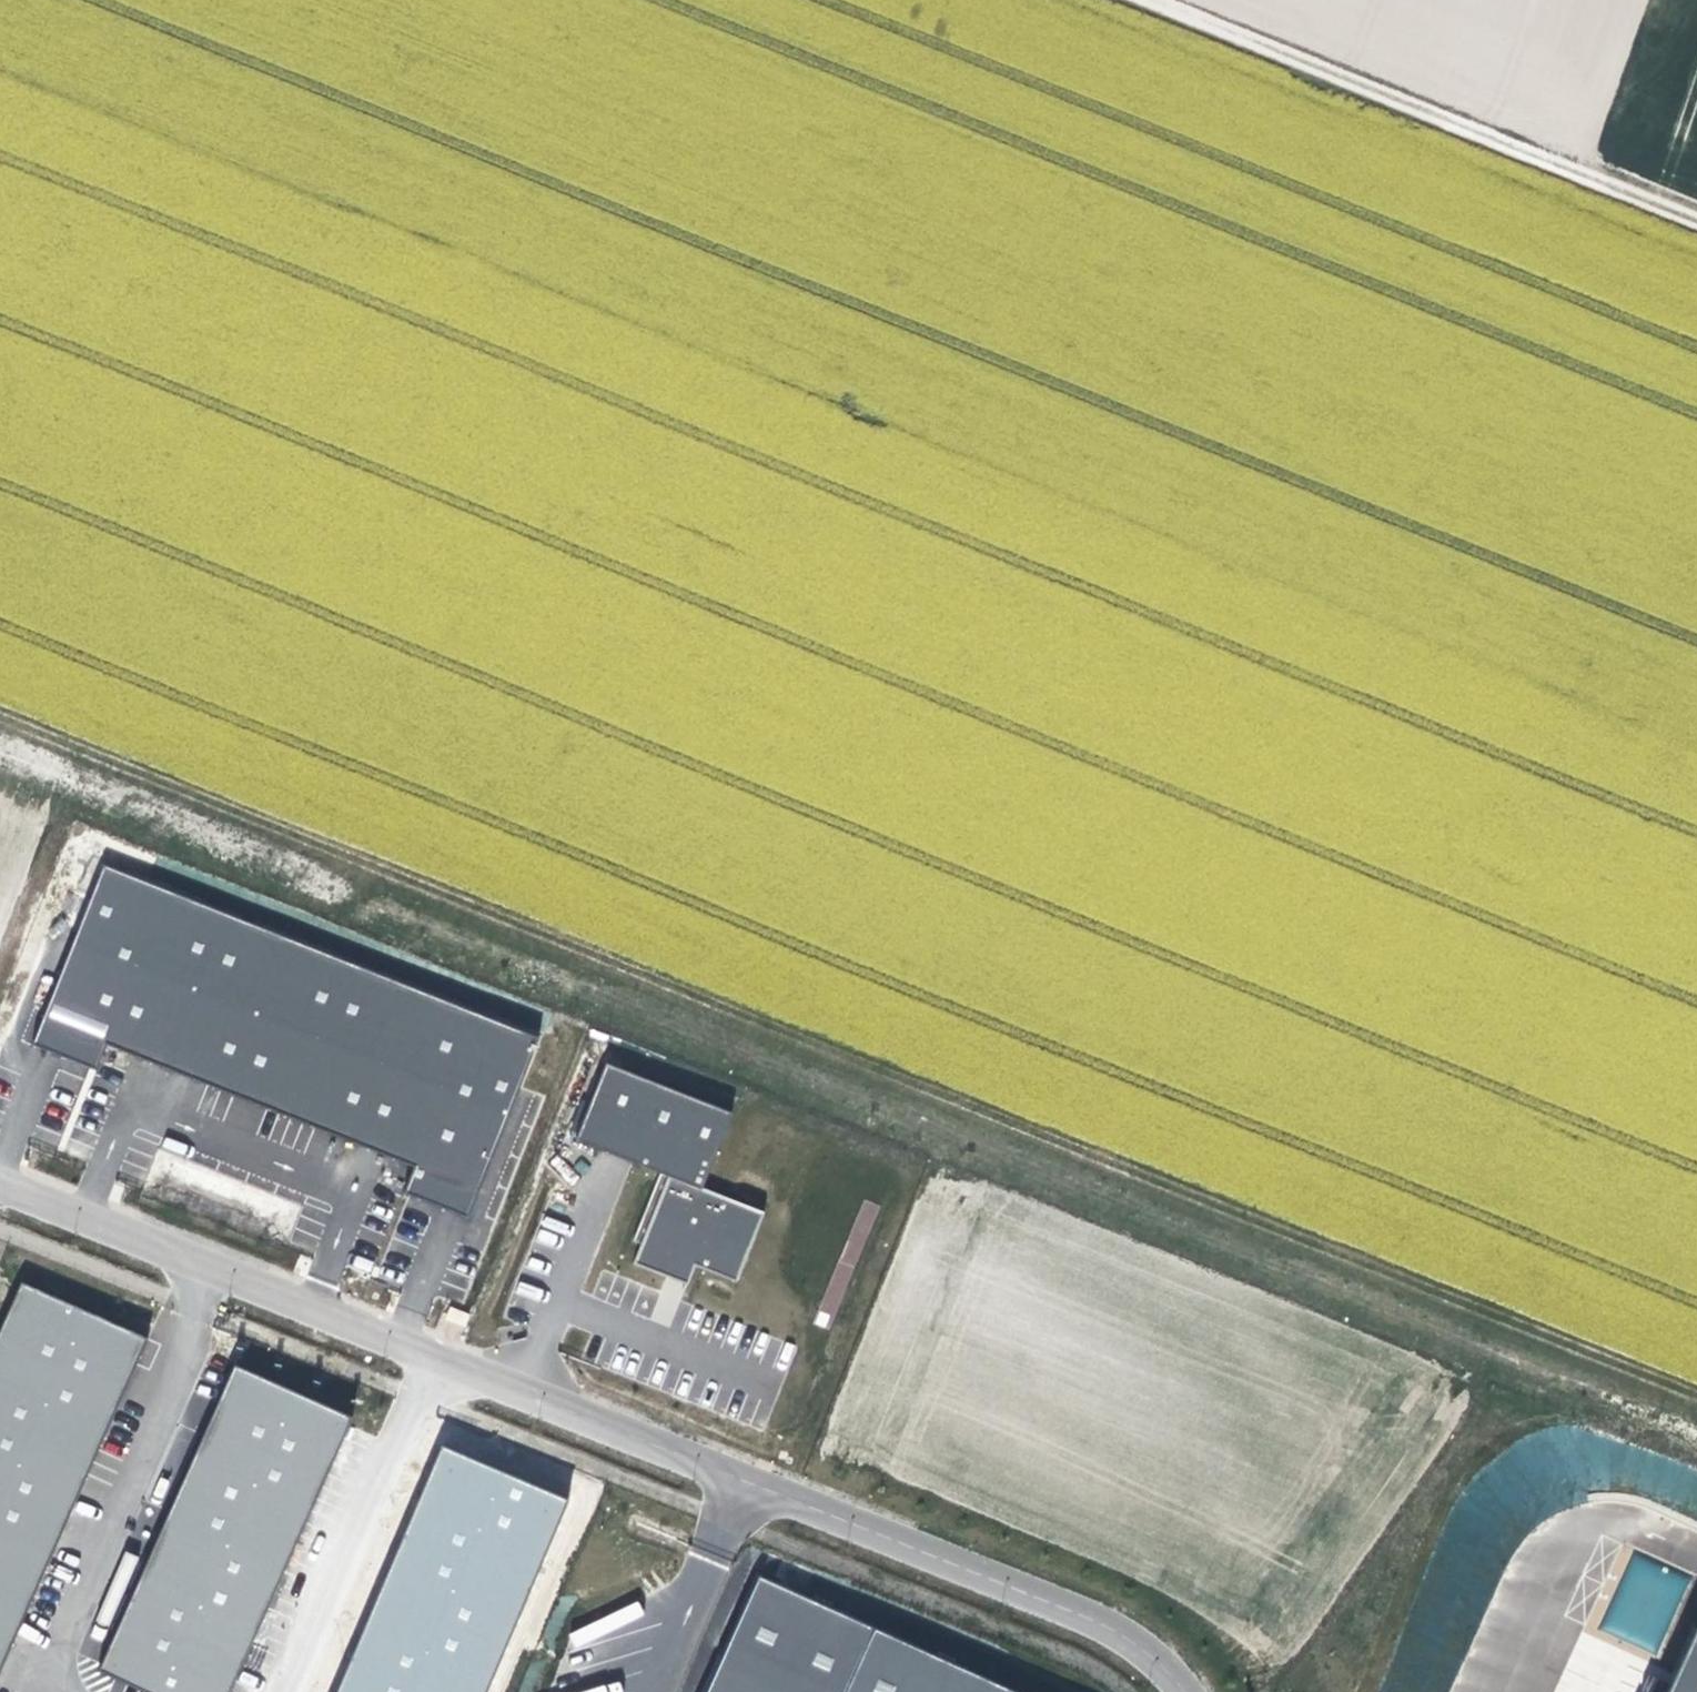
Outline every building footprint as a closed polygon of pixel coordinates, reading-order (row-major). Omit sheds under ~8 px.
[(405,1186),(467,1211),(537,1037),(104,864),(44,1014),(152,1057),(415,1162),(405,1186)] [(606,1065),(576,1141),(631,1163),(667,1177),(633,1263),(687,1284),(695,1265),(735,1281),(762,1212),(702,1188),(731,1114),(606,1065)] [(24,1293),(0,1348),(0,1670),(144,1347),(24,1293)] [(236,1366),(99,1667),(154,1691),(226,1691),(351,1418),(236,1366)] [(443,1447),(338,1691),(486,1691),(568,1500),(443,1447)] [(875,1629),(760,1577),(708,1691),(846,1691),(875,1629)] [(846,1691),(1017,1691),(875,1629),(846,1691)] [(1677,1674),(1669,1691),(1696,1691),(1696,1631),(1677,1674)]
